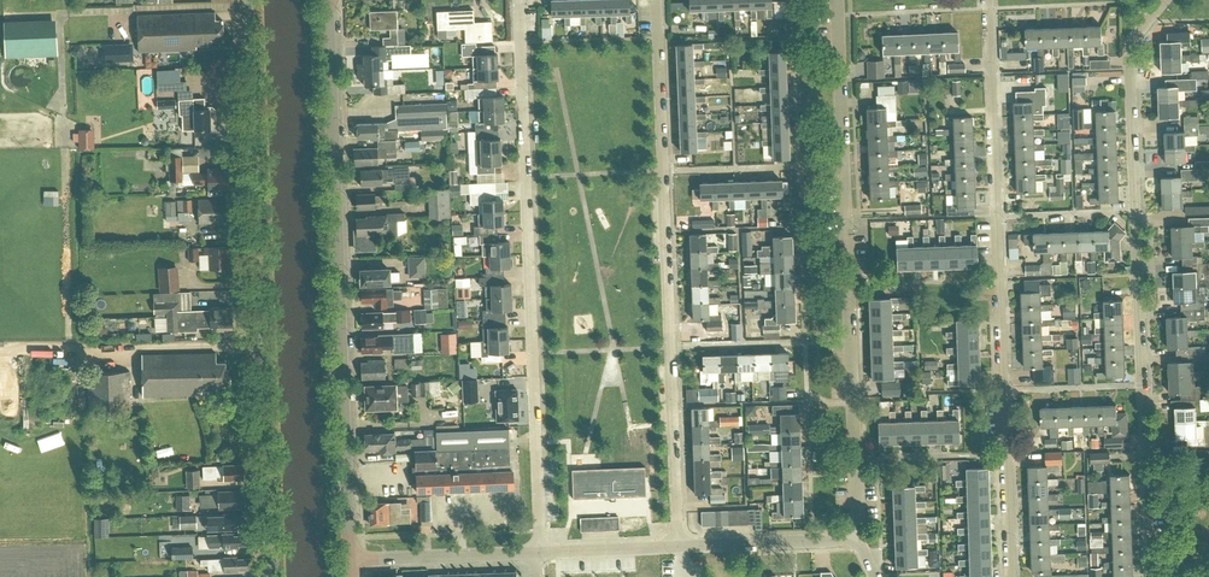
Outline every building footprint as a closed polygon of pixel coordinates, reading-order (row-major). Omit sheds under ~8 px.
[(551,0),(551,16),(564,16),(565,26),(570,26),(570,16),(567,16),(567,0),(562,0),(551,0)] [(585,15),(583,15),(582,0),(567,0),(567,16),(570,16),(580,15),(580,25),(586,25),(585,15)] [(583,15),(585,15),(595,15),(595,25),(601,25),(600,15),(598,15),(597,0),(582,0),(583,15)] [(598,15),(600,15),(611,14),(611,24),(616,24),(616,14),(613,14),(613,0),(597,0),(598,15)] [(613,14),(616,14),(625,14),(626,23),(631,23),(631,13),(628,13),(628,0),(613,0),(613,14)] [(689,11),(702,10),(702,21),(707,21),(707,10),(705,10),(704,0),(689,0),(689,11)] [(705,10),(707,10),(718,9),(718,20),(723,20),(723,9),(721,9),(720,0),(704,0),(705,10)] [(721,9),(723,9),(734,9),(734,20),(740,20),(739,9),(737,9),(736,0),(720,0),(721,9)] [(737,9),(739,9),(750,8),(750,19),(756,19),(755,8),(753,8),(753,0),(736,0),(737,9)] [(755,8),(767,8),(767,18),(786,18),(785,1),(771,2),(771,0),(753,0),(753,8),(755,8)] [(390,38),(382,38),(383,46),(397,46),(397,29),(396,11),(369,12),(370,30),(390,29),(390,38)] [(472,11),(437,12),(438,30),(464,29),(465,42),(484,42),(483,23),(473,23),(472,11)] [(207,41),(223,41),(222,21),(215,21),(214,13),(137,16),(138,52),(197,50),(196,46),(207,45),(207,41)] [(780,23),(780,34),(790,34),(790,23),(780,23)] [(56,26),(4,28),(5,58),(58,56),(56,26)] [(1089,56),(1088,46),(1088,45),(1087,45),(1086,26),(1071,27),(1072,46),(1073,46),(1073,47),(1083,46),(1083,56),(1089,56)] [(1087,45),(1088,45),(1088,46),(1098,46),(1098,56),(1104,55),(1104,44),(1102,44),(1101,26),(1086,26),(1087,45)] [(1071,27),(1056,28),(1056,46),(1058,46),(1058,47),(1068,47),(1068,57),(1074,57),(1073,47),(1073,46),(1072,46),(1071,27)] [(1058,57),(1058,47),(1058,46),(1056,46),(1056,28),(1025,29),(1026,49),(1037,48),(1038,58),(1044,58),(1043,48),(1053,48),(1053,57),(1058,57)] [(943,51),(944,51),(945,52),(954,52),(955,61),(960,61),(960,50),(958,50),(957,32),(942,33),(943,51)] [(1191,32),(1168,33),(1169,42),(1160,42),(1161,58),(1182,57),(1182,55),(1182,46),(1191,46),(1191,32)] [(930,62),(930,53),(930,52),(928,52),(927,33),(912,34),(913,53),(914,52),(914,53),(924,53),(924,62),(930,62)] [(942,33),(927,33),(928,52),(930,52),(930,53),(939,52),(939,62),(945,62),(945,52),(944,51),(943,51),(942,33)] [(897,34),(882,35),(882,55),(894,54),(894,64),(900,63),(899,54),(899,53),(898,53),(897,34)] [(915,63),(914,53),(914,52),(913,53),(912,34),(897,34),(898,53),(899,53),(899,54),(909,53),(910,63),(915,63)] [(473,68),(497,67),(497,54),(494,54),(494,46),(476,46),(475,43),(461,44),(462,56),(472,56),(473,68)] [(692,45),(676,45),(677,63),(692,62),(692,49),(710,49),(710,43),(692,44),(692,45)] [(131,61),(131,45),(102,46),(102,62),(131,61)] [(371,48),(372,56),(363,56),(363,64),(357,65),(358,72),(383,71),(382,65),(382,62),(392,61),(391,56),(411,55),(410,46),(371,48)] [(1001,46),(1002,59),(1015,59),(1015,51),(1008,52),(1008,46),(1001,46)] [(859,51),(857,54),(857,57),(859,59),(863,59),(865,57),(865,53),(862,51),(859,51)] [(769,52),(758,52),(758,58),(769,57),(769,70),(785,69),(785,52),(769,53),(769,52)] [(1182,57),(1161,58),(1162,73),(1182,73),(1182,61),(1192,61),(1192,62),(1200,62),(1200,55),(1182,55),(1182,57)] [(1090,68),(1101,68),(1101,59),(1090,60),(1090,68)] [(883,61),(869,61),(869,78),(884,78),(883,61)] [(693,79),(693,67),(703,66),(703,62),(692,62),(677,63),(677,80),(693,79)] [(964,63),(947,64),(947,72),(964,71),(964,63)] [(474,89),(491,88),(491,80),(498,80),(497,67),(473,68),(473,83),(468,83),(468,89),(473,88),(474,89)] [(785,69),(769,70),(758,70),(759,75),(770,75),(770,87),(786,87),(785,69)] [(383,71),(358,72),(358,79),(364,79),(364,87),(374,87),(374,95),(405,93),(404,85),(393,85),(393,80),(383,81),(383,71)] [(1068,73),(1060,74),(1061,90),(1069,89),(1068,73)] [(1071,90),(1083,90),(1083,76),(1071,77),(1071,90)] [(694,97),(694,85),(704,84),(704,79),(693,79),(677,80),(678,98),(694,97)] [(1178,80),(1164,80),(1164,87),(1158,88),(1158,104),(1180,103),(1180,101),(1179,92),(1195,91),(1194,79),(1191,79),(1178,80)] [(960,95),(959,80),(951,81),(952,95),(960,95)] [(921,81),(908,82),(909,93),(921,92),(921,81)] [(786,87),(770,87),(759,88),(759,93),(770,93),(771,105),(787,105),(786,87)] [(479,110),(504,109),(504,97),(492,97),(491,88),(474,89),(474,98),(478,98),(479,110)] [(876,108),(866,109),(866,124),(885,123),(885,121),(886,121),(886,112),(896,111),(895,95),(876,96),(876,108)] [(694,102),(705,102),(705,97),(694,97),(678,98),(679,116),(694,115),(694,102)] [(194,99),(179,99),(179,116),(182,116),(183,129),(194,129),(194,131),(211,130),(210,110),(205,110),(204,98),(194,98),(194,99)] [(157,108),(176,107),(175,99),(156,100),(157,108)] [(1032,102),(1014,103),(1015,118),(1033,117),(1033,116),(1034,116),(1034,106),(1043,106),(1043,100),(1032,100),(1032,102)] [(1180,118),(1180,106),(1189,106),(1189,101),(1180,101),(1180,103),(1158,104),(1159,119),(1180,118)] [(447,128),(446,116),(446,103),(397,105),(398,119),(404,118),(405,130),(421,129),(421,141),(444,140),(443,128),(447,128)] [(787,105),(771,105),(760,106),(760,111),(771,111),(771,123),(787,122),(787,105)] [(475,132),(493,131),(493,123),(505,122),(504,109),(479,110),(479,122),(475,123),(475,132)] [(1084,129),(1083,109),(1072,109),(1073,130),(1084,129)] [(1096,111),(1097,123),(1087,124),(1087,130),(1097,129),(1098,129),(1097,127),(1116,126),(1115,111),(1096,111)] [(695,120),(706,119),(706,115),(694,115),(679,116),(680,133),(695,132),(695,120)] [(1033,117),(1015,118),(1015,133),(1034,132),(1034,130),(1034,121),(1044,121),(1043,115),(1034,116),(1033,116),(1033,117)] [(1055,129),(1070,128),(1070,116),(1055,117),(1055,129)] [(971,117),(952,118),(952,130),(943,130),(943,136),(953,136),(954,135),(953,133),(972,132),(971,117)] [(885,123),(866,124),(867,139),(886,138),(886,136),(886,127),(896,126),(896,121),(886,121),(885,121),(885,123)] [(787,122),(771,123),(761,123),(761,128),(771,128),(772,140),(788,140),(787,122)] [(355,127),(355,133),(357,135),(358,139),(368,139),(369,140),(378,139),(378,138),(384,138),(384,139),(398,139),(398,129),(388,130),(388,124),(357,125),(355,127)] [(1199,125),(1184,125),(1185,132),(1165,133),(1165,149),(1187,148),(1187,146),(1186,137),(1200,137),(1199,125)] [(1097,139),(1088,139),(1088,145),(1097,144),(1098,144),(1098,142),(1116,141),(1116,126),(1097,127),(1098,129),(1097,129),(1097,139)] [(94,129),(79,129),(79,148),(95,148),(94,129)] [(1034,132),(1015,133),(1016,148),(1034,147),(1034,145),(1035,145),(1035,136),(1045,135),(1044,130),(1034,130),(1034,132)] [(480,153),(501,152),(500,139),(494,139),(493,131),(475,132),(467,132),(467,141),(475,141),(476,153),(480,153)] [(1071,131),(1058,131),(1059,143),(1071,142),(1071,131)] [(696,138),(706,137),(706,132),(695,132),(680,133),(680,152),(696,151),(696,138)] [(953,145),(944,145),(944,151),(953,151),(954,151),(954,148),(973,147),(972,132),(953,133),(954,135),(953,136),(953,145)] [(886,151),(887,151),(887,142),(896,141),(896,136),(886,136),(886,138),(867,139),(868,154),(886,153),(886,151)] [(405,151),(420,150),(419,140),(405,141),(405,151)] [(772,140),(761,141),(761,146),(772,146),(773,159),(789,158),(788,140),(772,140)] [(377,149),(354,149),(354,165),(377,164),(377,158),(396,157),(396,141),(381,141),(381,149),(377,149)] [(1099,157),(1117,156),(1116,141),(1098,142),(1098,144),(1097,144),(1098,153),(1074,154),(1074,161),(1098,160),(1099,160),(1099,157)] [(1034,147),(1016,148),(1016,163),(1035,162),(1035,160),(1035,151),(1045,151),(1045,145),(1035,145),(1034,145),(1034,147)] [(1187,148),(1165,149),(1166,164),(1187,163),(1187,152),(1197,151),(1196,146),(1187,146),(1187,148)] [(954,160),(944,160),(945,166),(954,165),(955,165),(955,163),(973,162),(973,147),(954,148),(954,151),(953,151),(954,160)] [(183,180),(193,180),(193,184),(208,184),(208,195),(221,195),(221,188),(229,188),(229,180),(230,178),(230,175),(228,174),(228,172),(218,172),(218,169),(207,169),(207,172),(183,173),(182,156),(181,156),(181,148),(168,148),(168,156),(169,156),(170,181),(183,181),(183,180)] [(902,159),(902,150),(887,151),(886,151),(886,153),(868,154),(868,169),(887,168),(887,166),(888,166),(888,165),(887,157),(897,157),(897,159),(902,159)] [(501,152),(480,153),(476,153),(476,165),(477,174),(495,173),(494,165),(501,165),(501,152)] [(1098,169),(1089,169),(1089,175),(1098,174),(1099,174),(1099,172),(1118,171),(1117,156),(1099,157),(1099,160),(1098,160),(1098,169)] [(1062,158),(1062,173),(1072,173),(1072,158),(1062,158)] [(1035,162),(1016,163),(1017,178),(1035,177),(1035,176),(1036,176),(1036,166),(1053,165),(1053,160),(1035,160),(1035,162)] [(954,165),(955,174),(945,175),(945,181),(955,180),(956,180),(956,178),(974,178),(973,162),(955,163),(955,165),(954,165)] [(887,181),(888,181),(888,172),(897,171),(897,165),(888,166),(887,166),(887,168),(868,169),(869,184),(887,183),(887,181)] [(914,176),(927,176),(926,166),(913,166),(914,176)] [(410,189),(408,167),(394,168),(394,169),(381,169),(359,170),(360,177),(358,177),(358,184),(360,184),(360,185),(382,184),(381,177),(394,176),(395,190),(410,189)] [(1182,171),(1182,178),(1162,178),(1162,194),(1183,193),(1183,192),(1183,182),(1199,181),(1198,170),(1195,170),(1182,171)] [(1099,199),(1090,199),(1090,204),(1101,204),(1101,203),(1119,202),(1118,171),(1099,172),(1099,174),(1098,174),(1099,184),(1090,184),(1090,190),(1099,190),(1099,199)] [(1035,177),(1017,178),(1018,193),(1037,192),(1036,181),(1046,181),(1046,175),(1036,176),(1035,176),(1035,177)] [(956,180),(955,180),(955,190),(945,190),(946,196),(956,196),(956,193),(975,193),(974,178),(956,178),(956,180)] [(1065,201),(1064,178),(1056,178),(1057,193),(1050,193),(1050,201),(1065,201)] [(766,207),(766,197),(765,181),(749,182),(750,197),(761,197),(761,207),(766,207)] [(765,181),(766,197),(777,196),(778,207),(783,207),(783,195),(781,195),(781,181),(765,181)] [(887,183),(869,184),(869,199),(889,199),(888,187),(898,186),(898,181),(888,181),(887,181),(887,183)] [(734,209),(734,198),(733,182),(717,183),(718,198),(729,198),(729,209),(734,209)] [(749,182),(733,182),(734,198),(745,198),(745,208),(750,208),(750,197),(749,182)] [(925,182),(916,182),(917,192),(926,191),(925,182)] [(718,209),(718,198),(717,183),(699,184),(700,199),(713,198),(713,209),(718,209)] [(477,186),(478,192),(470,193),(470,205),(478,205),(478,214),(504,213),(503,200),(496,200),(496,192),(492,192),(492,186),(477,186)] [(429,189),(430,218),(451,217),(450,188),(429,189)] [(1183,193),(1162,194),(1163,209),(1183,209),(1183,197),(1193,197),(1193,191),(1183,192),(1183,193)] [(956,196),(956,205),(946,205),(947,215),(964,215),(964,208),(975,208),(975,193),(956,193),(956,196)] [(357,197),(355,197),(355,203),(357,203),(357,209),(374,209),(374,203),(384,203),(384,196),(374,197),(374,194),(356,195),(357,197)] [(191,211),(191,199),(177,200),(177,212),(191,211)] [(220,221),(229,221),(229,202),(216,202),(215,200),(198,201),(199,224),(220,223),(220,221)] [(165,201),(166,215),(176,215),(175,201),(165,201)] [(920,204),(904,205),(904,213),(921,212),(920,204)] [(1185,208),(1186,216),(1208,215),(1208,207),(1185,208)] [(178,220),(190,220),(190,212),(178,212),(178,220)] [(367,218),(356,218),(357,235),(357,251),(376,250),(376,235),(387,235),(388,238),(398,238),(398,234),(407,231),(406,220),(405,220),(405,213),(386,214),(386,215),(368,216),(367,218)] [(479,235),(497,234),(497,226),(504,225),(504,213),(478,214),(479,226),(474,226),(474,235),(479,235)] [(726,213),(727,225),(735,225),(734,213),(726,213)] [(1208,226),(1208,219),(1189,220),(1189,226),(1172,227),(1172,243),(1195,242),(1195,233),(1208,232),(1208,226)] [(1120,257),(1119,240),(1125,234),(1115,224),(1109,231),(1093,232),(1094,249),(1097,249),(1097,251),(1106,250),(1106,253),(1110,256),(1110,261),(1117,261),(1120,257)] [(898,225),(888,225),(888,235),(899,234),(898,225)] [(750,231),(741,231),(742,245),(751,244),(750,231)] [(954,243),(944,243),(945,254),(944,254),(944,266),(960,266),(959,254),(960,254),(960,243),(959,232),(953,233),(954,243)] [(970,232),(971,242),(960,243),(960,254),(959,254),(960,266),(976,265),(976,253),(977,253),(976,232),(970,232)] [(1078,232),(1064,233),(1064,251),(1066,251),(1066,252),(1076,252),(1076,261),(1082,261),(1082,251),(1082,250),(1079,250),(1078,232)] [(1093,232),(1078,232),(1079,250),(1082,250),(1082,251),(1091,251),(1091,260),(1097,260),(1097,251),(1097,249),(1094,249),(1093,232)] [(735,250),(735,233),(727,233),(728,250),(735,250)] [(945,254),(944,243),(944,233),(938,233),(939,244),(929,244),(929,255),(928,255),(929,267),(944,266),(944,254),(945,254)] [(1052,262),(1052,253),(1052,251),(1048,251),(1048,233),(1033,234),(1024,235),(1024,245),(1034,244),(1034,253),(1043,253),(1044,262),(1052,262)] [(1067,262),(1066,252),(1066,251),(1064,251),(1064,233),(1048,233),(1048,251),(1052,251),(1052,253),(1060,252),(1061,262),(1067,262)] [(497,234),(479,235),(479,245),(489,244),(489,256),(510,255),(510,243),(498,243),(497,234)] [(706,253),(707,253),(717,253),(717,246),(706,247),(706,234),(689,234),(690,252),(706,251),(706,253)] [(914,255),(913,245),(913,234),(906,235),(907,245),(896,245),(897,268),(913,267),(913,255),(914,255)] [(914,255),(913,255),(913,267),(929,267),(928,255),(929,255),(929,244),(928,234),(922,234),(922,244),(913,245),(914,255)] [(774,254),(793,253),(792,236),(772,237),(773,245),(762,246),(762,250),(757,250),(757,257),(773,256),(774,256),(774,254)] [(1195,242),(1172,243),(1173,258),(1183,258),(1183,265),(1198,264),(1197,257),(1193,257),(1193,249),(1206,248),(1206,242),(1195,242)] [(229,246),(205,247),(205,254),(210,254),(210,270),(230,269),(229,246)] [(189,261),(199,261),(198,248),(189,248),(189,261)] [(706,270),(707,270),(718,270),(718,263),(707,264),(707,253),(706,253),(706,251),(690,252),(691,269),(706,268),(706,270)] [(775,271),(793,270),(793,253),(774,254),(774,256),(773,256),(773,262),(760,263),(760,274),(774,273),(775,273),(775,271)] [(490,269),(486,269),(486,278),(504,277),(503,269),(511,268),(510,255),(489,256),(490,269)] [(1096,261),(1088,261),(1088,273),(1096,273),(1096,261)] [(410,273),(424,272),(424,263),(410,264),(410,273)] [(1199,289),(1208,288),(1208,279),(1208,280),(1198,281),(1198,264),(1183,265),(1183,272),(1174,273),(1174,289),(1199,288),(1199,289)] [(756,265),(744,265),(744,273),(757,273),(756,265)] [(1041,276),(1041,268),(1041,266),(1026,266),(1026,276),(1041,276)] [(180,291),(179,267),(159,268),(160,292),(180,291)] [(708,287),(719,287),(719,280),(708,281),(707,270),(706,270),(706,268),(691,269),(691,286),(707,285),(707,287),(708,287)] [(360,274),(361,277),(359,277),(359,283),(362,285),(386,284),(386,281),(399,281),(399,272),(389,273),(388,269),(362,270),(362,274),(360,274)] [(775,273),(774,273),(774,284),(763,284),(763,290),(775,290),(775,288),(794,287),(793,270),(775,271),(775,273)] [(487,299),(512,298),(512,285),(504,285),(504,277),(486,278),(479,278),(480,287),(487,287),(487,299)] [(457,279),(458,298),(471,298),(471,279),(457,279)] [(1041,296),(1051,296),(1051,285),(1040,285),(1040,281),(1024,281),(1024,293),(1021,293),(1022,308),(1040,307),(1040,305),(1041,305),(1041,296)] [(708,304),(709,304),(720,304),(720,297),(708,298),(708,287),(707,287),(707,285),(691,286),(692,303),(708,302),(708,304)] [(776,305),(795,304),(794,287),(775,288),(775,290),(775,301),(763,301),(763,299),(757,299),(757,301),(744,302),(744,308),(764,308),(775,307),(776,307),(776,305)] [(401,300),(401,296),(400,291),(392,291),(392,288),(361,290),(361,292),(360,292),(360,299),(362,299),(362,302),(372,301),(372,306),(393,305),(393,300),(401,300)] [(424,289),(425,309),(448,307),(447,288),(424,289)] [(1199,296),(1199,289),(1199,288),(1174,289),(1175,303),(1181,303),(1181,311),(1205,310),(1204,296),(1199,296)] [(889,296),(889,297),(868,298),(869,313),(890,312),(890,302),(901,302),(901,295),(889,296)] [(482,320),(501,320),(500,311),(513,311),(512,298),(487,299),(487,311),(482,311),(482,320)] [(464,314),(463,300),(454,300),(455,315),(464,314)] [(1094,313),(1094,318),(1104,318),(1105,318),(1105,317),(1124,316),(1123,300),(1103,301),(1104,313),(1094,313)] [(220,317),(232,317),(231,308),(218,308),(218,307),(212,307),(212,309),(209,309),(209,310),(195,310),(195,312),(186,313),(179,313),(178,301),(154,302),(154,313),(167,313),(167,319),(220,319),(220,317)] [(708,302),(692,303),(693,320),(707,319),(707,330),(721,330),(721,320),(720,314),(709,315),(709,304),(708,304),(708,302)] [(765,325),(763,325),(763,332),(779,331),(779,322),(796,321),(795,304),(776,305),(776,307),(775,307),(776,318),(765,318),(765,325)] [(1040,305),(1040,307),(1022,308),(1022,322),(1040,321),(1040,320),(1042,320),(1041,311),(1051,311),(1051,305),(1041,305),(1040,305)] [(430,321),(429,309),(412,310),(412,322),(430,321)] [(382,322),(397,322),(410,321),(409,310),(396,310),(396,312),(382,313),(382,312),(362,313),(362,314),(360,314),(360,323),(362,322),(362,328),(373,328),(376,329),(379,329),(381,328),(383,327),(382,322)] [(1188,332),(1188,330),(1187,321),(1205,320),(1205,310),(1181,311),(1181,317),(1166,317),(1167,333),(1188,332)] [(891,318),(901,317),(901,312),(890,312),(869,313),(869,329),(891,329),(891,318)] [(1104,328),(1095,328),(1095,334),(1105,333),(1106,333),(1106,331),(1124,330),(1124,316),(1105,317),(1105,318),(1104,318),(1104,328)] [(220,319),(167,319),(167,331),(180,331),(196,330),(196,327),(212,327),(212,328),(218,328),(218,326),(232,326),(232,324),(233,322),(233,319),(232,318),(232,317),(220,317),(220,319)] [(955,318),(956,330),(945,330),(945,337),(956,336),(956,335),(978,334),(977,318),(955,318)] [(487,341),(509,340),(508,328),(501,328),(501,320),(482,320),(483,341),(487,341)] [(1042,326),(1052,326),(1051,320),(1042,320),(1040,320),(1040,321),(1022,322),(1023,338),(1041,337),(1041,335),(1042,336),(1042,326)] [(891,335),(902,334),(902,328),(891,329),(869,329),(870,345),(891,345),(891,335)] [(1105,333),(1105,343),(1096,343),(1096,349),(1105,348),(1106,348),(1106,346),(1125,345),(1124,330),(1106,331),(1106,333),(1105,333)] [(1208,354),(1208,353),(1201,353),(1201,346),(1189,347),(1188,336),(1198,336),(1197,330),(1188,330),(1188,332),(1167,333),(1168,349),(1186,348),(1187,355),(1204,354),(1208,354)] [(455,352),(454,332),(438,332),(439,352),(455,352)] [(378,334),(378,337),(361,337),(362,352),(382,351),(381,345),(392,344),(393,352),(414,352),(413,333),(378,334)] [(956,335),(956,336),(956,346),(945,347),(945,352),(956,352),(956,351),(978,350),(978,334),(956,335)] [(1041,337),(1023,338),(1024,353),(1041,352),(1041,350),(1043,350),(1043,341),(1052,340),(1052,335),(1042,336),(1041,335),(1041,337)] [(509,340),(487,341),(483,341),(480,342),(481,363),(502,362),(502,354),(509,353),(509,340)] [(892,351),(903,350),(903,344),(891,345),(870,345),(871,361),(892,361),(892,351)] [(1106,348),(1105,348),(1105,357),(1096,358),(1097,364),(1106,363),(1107,363),(1107,361),(1126,361),(1125,345),(1106,346),(1106,348)] [(957,362),(946,363),(946,369),(957,368),(957,367),(979,367),(978,350),(956,351),(956,352),(957,362)] [(1041,352),(1024,353),(1024,369),(1034,368),(1035,384),(1054,383),(1053,367),(1044,367),(1043,356),(1053,355),(1053,350),(1043,350),(1041,350),(1041,352)] [(775,369),(788,369),(787,352),(770,353),(771,368),(769,368),(769,370),(769,381),(776,381),(775,369)] [(201,393),(201,390),(217,390),(216,385),(229,385),(229,384),(230,382),(230,377),(229,375),(229,374),(226,374),(226,370),(225,370),(225,362),(216,362),(216,353),(141,354),(142,396),(192,395),(192,393),(201,393)] [(752,382),(759,381),(758,370),(769,370),(769,368),(771,368),(770,353),(753,354),(754,369),(752,369),(752,370),(752,382)] [(719,355),(720,370),(718,370),(718,371),(718,383),(725,382),(724,371),(735,371),(735,370),(737,369),(736,354),(719,355)] [(752,370),(752,369),(754,369),(753,354),(736,354),(737,369),(735,370),(735,371),(735,382),(742,382),(741,370),(752,370)] [(1193,361),(1208,360),(1208,354),(1204,354),(1187,355),(1189,355),(1189,362),(1168,363),(1169,378),(1194,377),(1205,377),(1205,371),(1194,372),(1193,361)] [(718,370),(720,370),(719,355),(702,355),(702,371),(701,371),(701,383),(708,383),(707,371),(718,371),(718,370)] [(395,367),(408,367),(408,358),(394,358),(395,367)] [(369,360),(369,362),(362,362),(362,379),(372,378),(372,380),(386,379),(386,360),(369,360)] [(904,360),(892,361),(871,361),(871,378),(893,377),(892,366),(904,366),(904,360)] [(924,361),(924,369),(937,369),(937,360),(924,361)] [(1106,363),(1106,372),(1097,373),(1097,379),(1107,378),(1107,377),(1126,376),(1126,361),(1107,361),(1107,363),(1106,363)] [(958,378),(946,378),(947,385),(958,384),(958,383),(979,382),(979,367),(957,367),(957,368),(958,378)] [(1068,368),(1068,383),(1080,382),(1079,367),(1068,368)] [(129,371),(88,372),(88,411),(130,410),(129,371)] [(1194,386),(1194,377),(1169,378),(1169,394),(1181,393),(1181,400),(1200,399),(1200,386),(1194,386)] [(430,394),(430,380),(420,381),(420,382),(411,382),(411,395),(430,394)] [(477,380),(462,380),(463,402),(478,401),(477,380)] [(881,395),(900,394),(899,381),(880,382),(881,395)] [(394,385),(366,386),(366,390),(364,390),(365,405),(367,405),(367,407),(395,406),(395,401),(408,401),(407,385),(394,386),(394,385)] [(773,385),(773,398),(786,397),(786,385),(773,385)] [(717,387),(698,388),(699,401),(718,400),(717,387)] [(497,421),(518,420),(517,389),(495,390),(497,421)] [(1181,407),(1175,407),(1175,423),(1196,422),(1195,420),(1195,411),(1201,411),(1200,399),(1181,400),(1181,407)] [(779,413),(780,427),(780,431),(781,431),(799,430),(799,413),(789,413),(789,404),(772,405),(773,414),(779,413)] [(1116,405),(1101,406),(1101,424),(1103,424),(1103,425),(1113,424),(1113,435),(1115,437),(1127,436),(1126,416),(1124,414),(1116,414),(1116,405)] [(1089,435),(1088,425),(1088,424),(1086,424),(1086,406),(1070,407),(1071,425),(1073,425),(1073,426),(1082,426),(1083,435),(1089,435)] [(1101,406),(1086,406),(1086,424),(1088,424),(1088,425),(1097,425),(1098,435),(1104,435),(1103,425),(1103,424),(1101,424),(1101,406)] [(707,427),(708,427),(720,427),(720,420),(708,421),(707,407),(691,408),(692,425),(707,425),(707,427)] [(1070,407),(1056,408),(1056,426),(1058,425),(1058,426),(1068,426),(1068,436),(1074,436),(1073,426),(1073,425),(1071,425),(1070,407)] [(936,418),(926,418),(927,441),(943,440),(942,418),(942,408),(936,409),(936,418)] [(958,418),(959,418),(959,408),(952,408),(952,417),(942,418),(943,440),(959,440),(958,418)] [(1056,408),(1040,408),(1040,427),(1052,427),(1053,437),(1059,436),(1058,426),(1058,425),(1056,426),(1056,408)] [(904,410),(905,419),(895,420),(896,442),(912,442),(911,419),(910,409),(904,410)] [(926,409),(920,409),(920,419),(911,419),(912,442),(927,441),(926,418),(926,409)] [(889,420),(878,420),(879,443),(896,442),(895,420),(894,410),(889,411),(889,420)] [(1195,420),(1196,422),(1175,423),(1176,438),(1187,438),(1187,445),(1204,445),(1204,437),(1196,438),(1196,426),(1206,426),(1206,420),(1195,420)] [(770,423),(748,424),(748,434),(769,433),(770,433),(770,427),(770,423)] [(707,425),(692,425),(693,442),(707,441),(707,444),(708,444),(720,443),(720,437),(708,437),(708,427),(707,427),(707,425)] [(437,449),(415,450),(417,492),(513,488),(513,470),(510,471),(508,428),(436,431),(437,449)] [(780,444),(769,445),(769,451),(781,451),(782,451),(782,448),(800,447),(799,430),(781,431),(780,431),(780,444)] [(394,433),(364,434),(365,437),(363,438),(363,440),(365,442),(365,450),(378,450),(378,452),(395,451),(395,450),(411,449),(410,439),(395,440),(394,433)] [(1104,438),(1104,447),(1123,447),(1123,438),(1104,438)] [(709,455),(708,444),(707,444),(707,441),(693,442),(693,460),(708,459),(708,461),(709,461),(721,461),(721,454),(709,455)] [(735,459),(743,459),(742,447),(734,447),(735,459)] [(781,451),(781,461),(770,461),(770,468),(782,468),(783,468),(783,465),(801,464),(800,447),(782,448),(782,451),(781,451)] [(1109,452),(1090,452),(1091,464),(1110,463),(1109,452)] [(1062,455),(1046,455),(1046,466),(1028,467),(1028,482),(1047,481),(1047,480),(1048,479),(1047,470),(1057,470),(1057,464),(1062,464),(1062,455)] [(710,478),(721,478),(721,471),(710,472),(709,461),(708,461),(708,459),(693,460),(694,476),(709,476),(709,478),(710,478)] [(243,472),(244,472),(244,466),(243,466),(243,464),(223,465),(223,466),(202,467),(203,479),(217,478),(217,476),(223,476),(223,481),(233,481),(233,479),(243,479),(243,472)] [(782,478),(770,478),(771,485),(782,484),(783,484),(783,482),(802,481),(801,464),(783,465),(783,468),(782,468),(782,478)] [(645,466),(572,469),(573,499),(646,496),(645,466)] [(966,478),(954,479),(955,486),(966,485),(988,484),(987,467),(965,468),(966,478)] [(200,487),(199,469),(186,470),(186,488),(200,487)] [(1112,491),(1130,490),(1130,475),(1110,476),(1110,481),(1088,482),(1088,494),(1097,493),(1111,493),(1112,493),(1112,491)] [(709,476),(694,476),(695,494),(710,493),(710,495),(722,495),(722,488),(710,489),(710,478),(709,478),(709,476)] [(1048,479),(1047,480),(1047,481),(1028,482),(1029,497),(1048,497),(1048,495),(1048,485),(1058,485),(1058,479),(1048,479)] [(783,482),(783,484),(782,484),(782,495),(771,495),(771,502),(783,502),(784,502),(783,499),(802,498),(802,481),(783,482)] [(913,485),(913,486),(891,487),(892,503),(914,502),(913,491),(924,491),(924,484),(913,485)] [(988,484),(966,485),(966,495),(955,496),(955,502),(966,502),(988,501),(988,484)] [(244,493),(243,493),(243,490),(217,491),(218,495),(206,496),(206,505),(218,505),(218,508),(229,508),(229,505),(244,504),(244,493)] [(1130,490),(1112,491),(1112,493),(1111,493),(1111,502),(1101,503),(1101,508),(1111,508),(1112,508),(1112,506),(1131,505),(1130,490)] [(1097,493),(1088,494),(1089,508),(1098,508),(1097,493)] [(1048,497),(1029,497),(1029,513),(1048,512),(1048,510),(1049,509),(1049,500),(1058,500),(1058,494),(1048,495),(1048,497)] [(177,495),(177,510),(190,510),(190,495),(177,495)] [(428,520),(428,496),(415,496),(415,520),(428,520)] [(784,502),(783,502),(783,512),(771,512),(772,519),(784,518),(784,516),(803,515),(802,498),(783,499),(784,502)] [(967,511),(955,512),(956,517),(967,517),(989,516),(988,501),(966,502),(967,511)] [(394,523),(410,522),(410,513),(401,514),(401,502),(369,503),(370,525),(394,524),(394,523)] [(925,502),(914,502),(892,503),(893,518),(914,517),(914,507),(925,507),(925,502)] [(1113,521),(1131,520),(1131,505),(1112,506),(1112,508),(1111,508),(1112,517),(1102,518),(1102,524),(1112,523),(1113,523),(1113,521)] [(1060,508),(1060,518),(1073,517),(1073,508),(1060,508)] [(1049,525),(1050,525),(1049,515),(1059,515),(1059,509),(1049,509),(1048,510),(1048,512),(1029,513),(1030,527),(1049,527),(1049,525)] [(206,515),(206,526),(207,530),(237,529),(237,527),(244,527),(244,524),(245,523),(245,519),(244,518),(244,515),(234,515),(234,513),(224,514),(224,515),(206,515)] [(198,515),(181,515),(181,528),(198,528),(198,515)] [(967,527),(956,528),(956,533),(968,533),(990,532),(989,516),(967,517),(967,527)] [(603,517),(596,517),(596,530),(604,530),(603,517)] [(925,517),(914,517),(893,518),(893,535),(915,534),(915,523),(926,523),(925,517)] [(1131,520),(1113,521),(1113,523),(1112,523),(1112,532),(1103,533),(1103,538),(1113,538),(1114,538),(1114,536),(1132,536),(1131,520)] [(1049,541),(1049,540),(1050,540),(1050,531),(1059,530),(1059,524),(1050,525),(1049,525),(1049,527),(1030,527),(1031,542),(1049,541)] [(1078,526),(1078,536),(1086,535),(1086,526),(1078,526)] [(968,543),(957,544),(957,549),(968,549),(990,548),(990,532),(968,533),(968,543)] [(915,539),(926,539),(926,533),(915,534),(893,535),(894,550),(915,549),(915,539)] [(936,533),(928,534),(928,542),(936,541),(936,533)] [(195,547),(208,546),(208,547),(222,546),(223,547),(233,547),(233,545),(246,545),(246,535),(233,536),(233,534),(222,534),(222,535),(195,536),(195,547)] [(1114,551),(1132,550),(1132,536),(1114,536),(1114,538),(1113,538),(1113,547),(1092,548),(1093,554),(1098,554),(1113,553),(1114,553),(1114,551)] [(1087,539),(1077,540),(1078,550),(1087,549),(1087,539)] [(1050,555),(1051,555),(1050,545),(1060,545),(1060,540),(1050,540),(1049,540),(1049,541),(1031,542),(1031,557),(1050,557),(1050,555)] [(172,547),(172,557),(193,557),(193,547),(172,547)] [(969,559),(958,560),(958,566),(969,565),(991,564),(990,548),(968,549),(969,559)] [(916,555),(926,554),(926,549),(915,549),(894,550),(895,567),(916,566),(916,555)] [(1113,562),(1104,563),(1104,569),(1114,569),(1115,568),(1115,567),(1133,566),(1132,550),(1114,551),(1114,553),(1113,553),(1113,562)] [(1065,554),(1060,555),(1051,555),(1050,555),(1050,557),(1031,557),(1032,573),(1037,573),(1045,573),(1051,572),(1051,561),(1053,563),(1065,563),(1065,554)] [(1088,556),(1078,557),(1078,567),(1088,566),(1088,556)] [(233,569),(247,569),(247,558),(237,559),(237,557),(201,559),(201,564),(208,564),(209,570),(224,570),(224,571),(234,571),(233,569)] [(969,565),(969,575),(958,575),(958,576),(992,576),(991,564),(969,565)] [(1133,566),(1115,567),(1115,568),(1114,569),(1114,576),(1133,576),(1133,566)] [(1103,568),(1091,569),(1091,576),(1103,576),(1103,568)]
